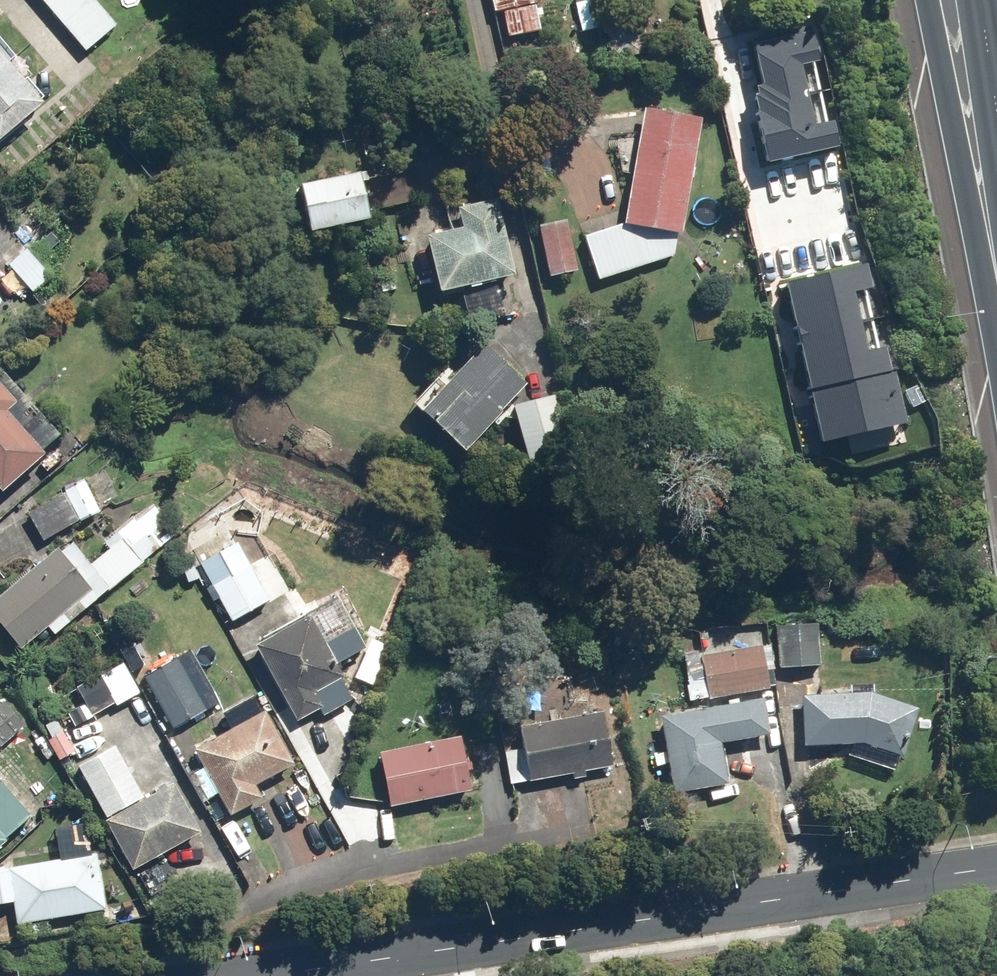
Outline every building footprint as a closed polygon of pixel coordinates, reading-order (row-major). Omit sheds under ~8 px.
[(88,52),(121,25),(100,0),(45,0),(88,52)] [(538,4),(537,0),(492,0),(494,11),(505,9),(509,35),(542,30),(538,4)] [(583,32),(599,28),(593,0),(576,0),(583,32)] [(642,6),(604,14),(613,58),(651,50),(642,6)] [(2,141),(51,100),(0,38),(0,139),(2,141)] [(810,41),(752,56),(781,163),(839,148),(810,41)] [(681,230),(686,231),(706,116),(649,106),(629,221),(589,234),(602,277),(677,254),(681,230)] [(367,169),(309,183),(320,229),(378,215),(367,169)] [(468,223),(433,232),(447,289),(521,271),(503,197),(464,207),(468,223)] [(0,211),(0,249),(35,291),(58,272),(46,257),(69,239),(41,205),(18,224),(4,208),(0,211)] [(544,228),(552,274),(582,269),(574,223),(544,228)] [(873,265),(784,283),(818,448),(907,430),(873,265)] [(500,282),(465,288),(472,321),(506,314),(500,282)] [(489,343),(460,374),(450,365),(418,399),(433,413),(435,410),(475,447),(534,384),(489,343)] [(8,492),(53,453),(49,448),(66,434),(7,368),(0,374),(0,483),(8,492)] [(555,395),(519,404),(534,463),(570,453),(555,395)] [(65,492),(81,523),(105,510),(89,479),(65,492)] [(81,523),(65,492),(30,510),(46,541),(81,523)] [(0,597),(0,616),(27,648),(51,628),(56,635),(111,589),(113,591),(153,557),(147,549),(178,523),(157,498),(103,543),(109,551),(95,562),(77,541),(67,550),(63,545),(0,597)] [(254,562),(215,582),(235,622),(274,602),(254,562)] [(349,675),(319,614),(261,642),(299,720),(329,705),(321,689),(349,675)] [(780,618),(781,667),(825,666),(824,617),(780,618)] [(769,643),(705,654),(712,697),(777,686),(769,643)] [(181,654),(145,674),(157,695),(149,700),(170,736),(214,711),(181,654)] [(854,683),(854,693),(807,693),(807,742),(856,742),(852,756),(900,770),(923,707),(879,692),(879,683),(854,683)] [(666,714),(679,792),(732,783),(725,741),(775,732),(769,697),(666,714)] [(0,708),(0,752),(32,726),(11,699),(0,708)] [(299,764),(270,709),(258,715),(253,705),(227,719),(233,730),(200,747),(209,764),(196,771),(210,797),(221,791),(233,815),(269,796),(262,784),(299,764)] [(513,784),(576,773),(577,778),(592,775),(591,770),(620,765),(610,710),(520,726),(524,748),(507,751),(513,784)] [(65,729),(50,737),(62,760),(78,752),(65,729)] [(469,733),(385,751),(396,805),(481,787),(469,733)] [(108,816),(146,796),(120,745),(81,764),(108,816)] [(40,817),(0,769),(0,850),(40,817)] [(146,796),(108,816),(135,869),(204,833),(177,781),(146,796)] [(13,867),(13,871),(0,873),(0,904),(18,901),(22,924),(111,909),(101,852),(96,852),(91,822),(58,828),(64,858),(13,867)]
